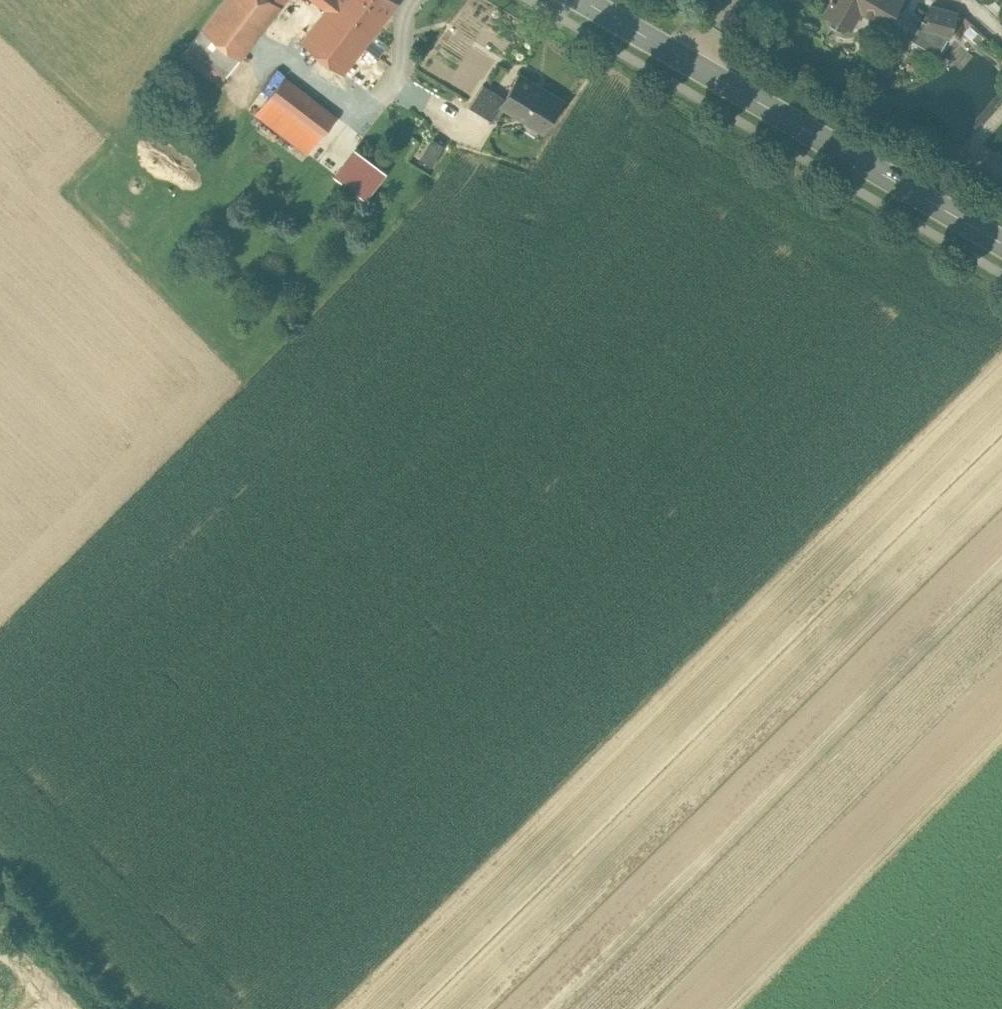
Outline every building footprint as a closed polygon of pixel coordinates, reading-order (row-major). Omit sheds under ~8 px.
[(203,29),(241,58),(286,0),(225,0),(203,29)] [(334,0),(333,0),(326,9),(302,40),(344,73),(365,46),(375,32),(334,0)] [(326,9),(333,0),(315,0),(326,9)] [(397,0),(334,0),(375,32),(399,2),(397,0)] [(831,0),(825,11),(833,15),(830,20),(840,26),(843,21),(851,26),(861,9),(877,18),(887,0),(830,0),(831,0)] [(956,15),(944,12),(945,8),(931,4),(926,22),(925,27),(937,31),(936,35),(946,37),(950,38),(956,15)] [(937,31),(925,27),(926,22),(923,20),(913,38),(937,52),(946,37),(936,35),(937,31)] [(241,58),(203,29),(189,46),(227,76),(241,58)] [(391,65),(365,46),(344,73),(370,93),(391,65)] [(563,100),(520,73),(505,97),(501,105),(502,106),(544,131),(563,100)] [(337,118),(284,78),(256,114),(308,154),(337,118)] [(505,97),(483,84),(469,106),(493,121),(502,106),(501,105),(505,97)] [(444,145),(433,138),(421,158),(432,165),(444,145)] [(358,145),(336,172),(368,198),(390,171),(358,145)]
